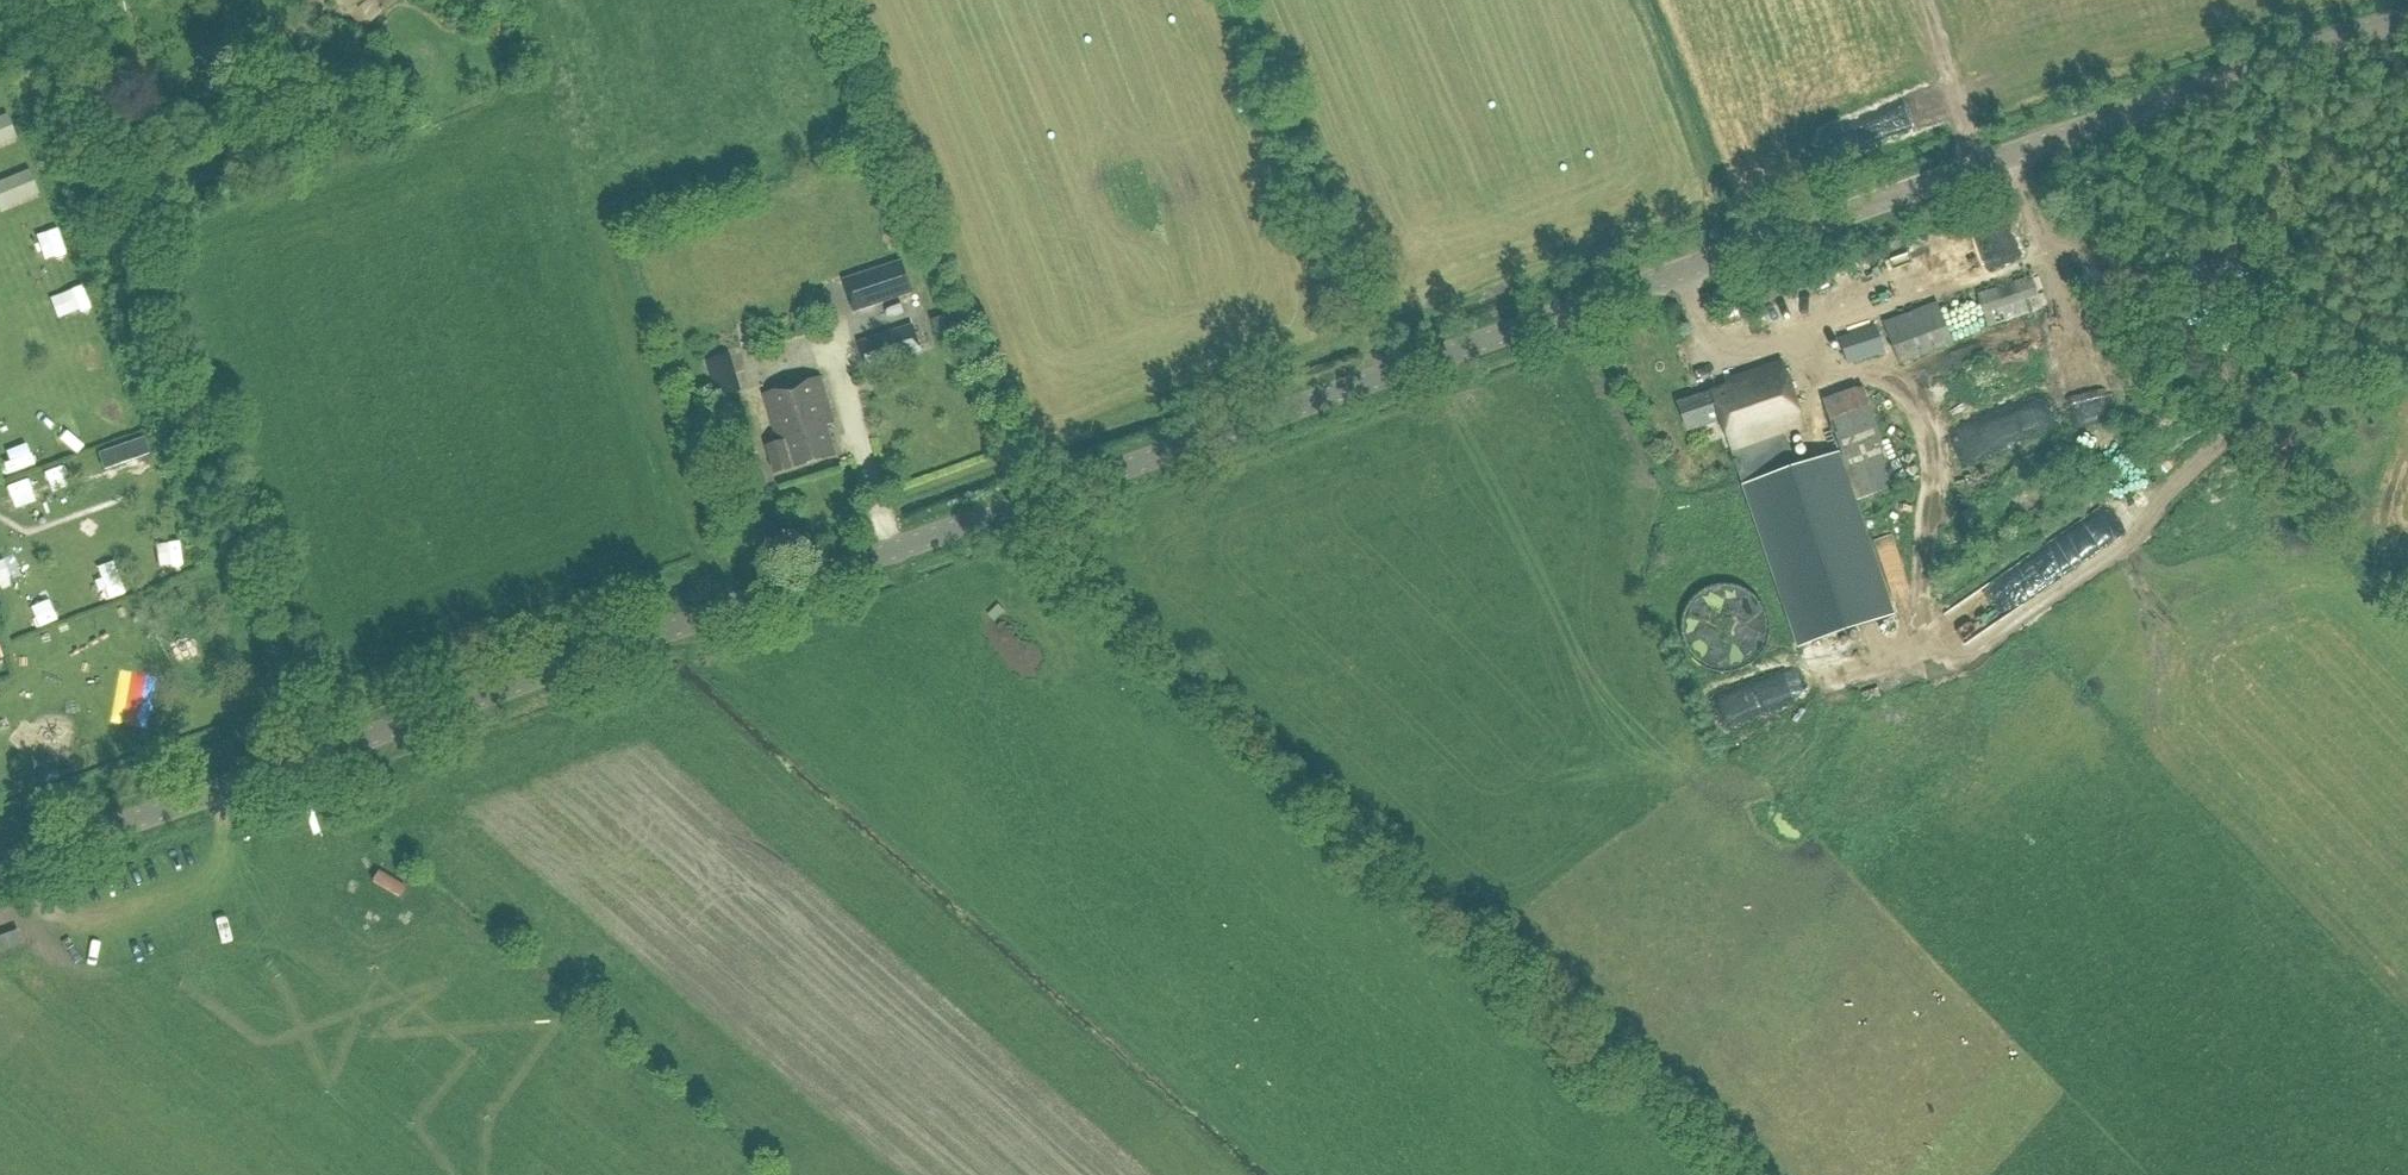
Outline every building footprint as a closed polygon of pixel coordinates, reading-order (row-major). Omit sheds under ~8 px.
[(338,7),(341,4),(362,30),(398,0),(333,0),(338,7)] [(360,39),(350,48),(358,57),(368,49),(360,39)] [(19,139),(15,129),(0,135),(0,147),(19,139)] [(2,197),(7,212),(44,198),(38,183),(2,197)] [(45,281),(76,266),(67,247),(36,261),(45,281)] [(915,257),(846,280),(859,318),(928,295),(915,257)] [(1989,328),(2044,309),(2032,276),(1976,296),(1989,328)] [(78,320),(98,313),(90,289),(70,296),(78,320)] [(1902,365),(1953,344),(1937,303),(1885,323),(1902,365)] [(954,316),(934,322),(939,337),(958,331),(954,316)] [(1885,354),(1875,325),(1838,337),(1848,366),(1885,354)] [(873,368),(919,352),(912,329),(866,343),(873,368)] [(737,355),(719,357),(723,391),(741,389),(737,355)] [(1729,387),(1679,404),(1688,433),(1722,421),(1744,487),(1798,649),(1894,616),(1840,455),(1796,469),(1786,438),(1806,431),(1783,364),(1727,382),(1729,387)] [(821,376),(763,393),(779,447),(769,450),(776,475),(836,457),(827,426),(835,424),(821,376)] [(1882,438),(1877,426),(1863,388),(1823,403),(1860,499),(1900,484),(1882,438)] [(111,432),(125,434),(129,416),(115,413),(111,432)] [(70,424),(58,433),(74,453),(86,444),(70,424)] [(34,445),(15,452),(24,476),(42,469),(34,445)] [(104,454),(80,462),(84,475),(108,467),(104,454)] [(54,514),(72,507),(56,469),(38,476),(54,514)] [(183,522),(165,527),(171,552),(190,547),(183,522)] [(17,584),(11,557),(0,560),(0,588),(17,584)] [(87,579),(97,610),(119,603),(109,572),(87,579)] [(30,610),(41,634),(66,623),(55,599),(30,610)] [(1764,711),(1803,700),(1795,672),(1757,682),(1764,711)] [(125,714),(167,715),(168,690),(126,689),(125,714)]
